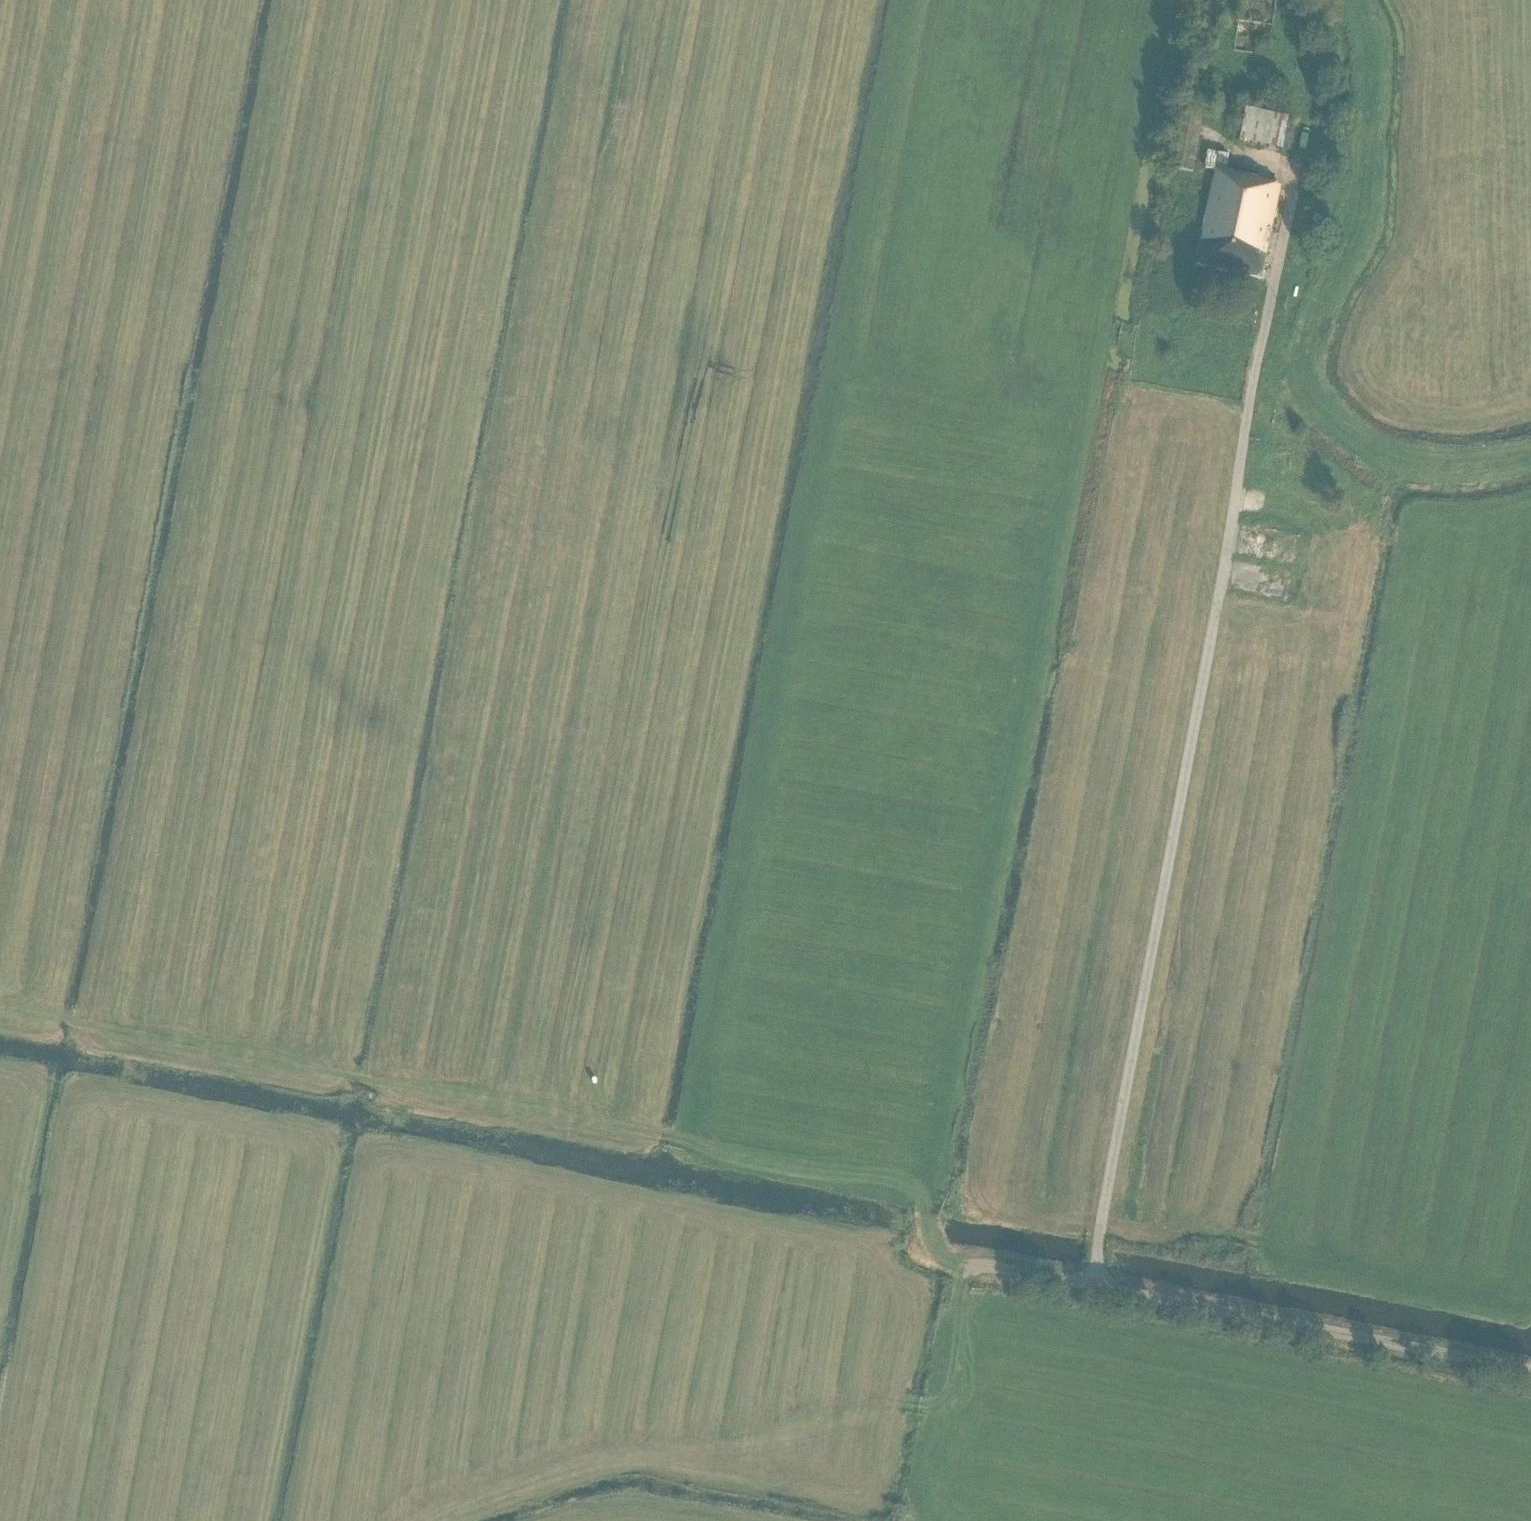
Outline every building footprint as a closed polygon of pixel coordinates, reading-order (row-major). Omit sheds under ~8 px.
[(1275,0),(1243,0),(1240,44),(1272,45),(1275,0)] [(1289,118),(1245,108),(1239,142),(1283,152),(1289,118)] [(1226,172),(1229,156),(1208,152),(1204,169),(1216,172),(1196,266),(1261,280),(1281,187),(1262,183),(1263,180),(1226,172)]
